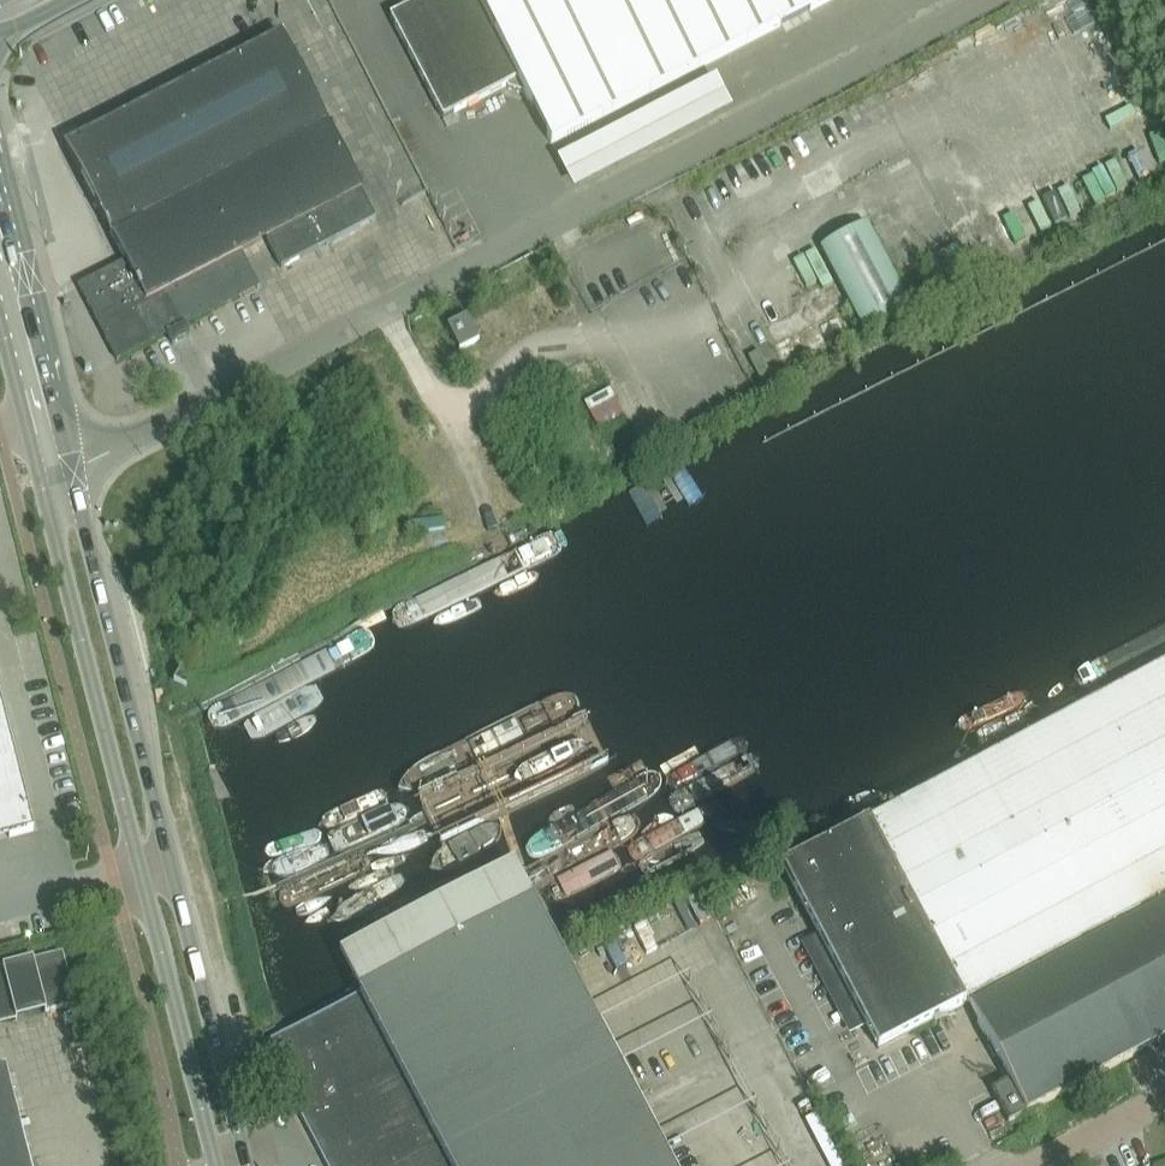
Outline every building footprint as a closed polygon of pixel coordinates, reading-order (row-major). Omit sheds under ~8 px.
[(443,119),(507,86),(508,90),(521,94),(524,92),(551,145),(832,0),(422,0),(390,17),(443,119)] [(124,116),(220,305),(257,287),(258,290),(260,289),(242,255),(267,242),(282,270),(376,221),(369,207),(361,192),(280,35),(268,42),(124,116)] [(733,109),(720,83),(561,164),(574,190),(733,109)] [(180,326),(190,321),(220,305),(124,116),(65,146),(125,263),(79,287),(117,362),(119,361),(117,358),(166,333),(172,345),(189,337),(188,336),(187,337),(180,326)] [(867,225),(820,250),(865,335),(912,310),(867,225)] [(942,253),(952,276),(992,259),(983,236),(942,253)] [(479,341),(467,318),(447,328),(459,351),(479,341)] [(695,448),(542,527),(565,570),(718,491),(695,448)] [(541,527),(406,597),(430,643),(566,577),(541,527)] [(372,625),(201,716),(224,759),(395,668),(372,625)] [(869,822),(781,868),(878,1050),(967,1003),(1009,1081),(1026,1114),(1164,1041),(1164,666),(869,822)] [(33,833),(0,702),(0,841),(33,833)] [(583,712),(250,881),(311,1003),(645,834),(583,712)] [(534,904),(362,994),(264,1046),(326,1165),(670,1165),(534,904)] [(76,1006),(62,954),(0,969),(0,1026),(76,1006)] [(5,1070),(0,1072),(0,1165),(29,1165),(5,1070)] [(1026,1114),(1009,1081),(991,1091),(1008,1124),(1026,1114)]
